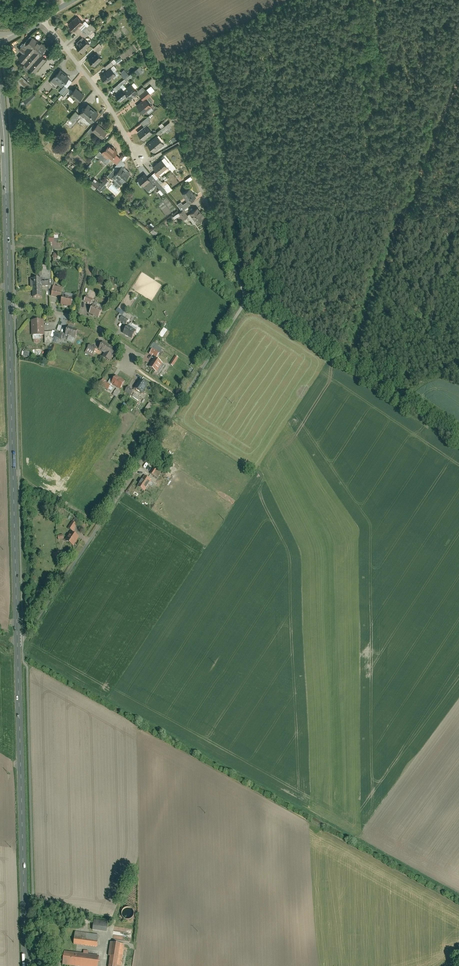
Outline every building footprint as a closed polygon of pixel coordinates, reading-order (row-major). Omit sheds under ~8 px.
[(77,15),(69,24),(75,30),(84,22),(77,15)] [(32,33),(19,48),(23,52),(18,57),(24,62),(21,65),(27,71),(30,68),(35,72),(47,59),(41,53),(47,47),(32,33)] [(84,37),(75,46),(83,54),(87,50),(85,48),(90,43),(84,37)] [(96,51),(88,59),(94,65),(102,57),(96,51)] [(134,67),(128,71),(130,74),(133,72),(136,75),(143,69),(140,65),(135,69),(134,67)] [(111,66),(100,75),(106,82),(117,74),(111,66)] [(60,69),(51,81),(56,84),(57,83),(61,86),(63,84),(67,78),(69,77),(60,69)] [(21,76),(16,81),(27,91),(31,86),(21,76)] [(126,77),(118,83),(120,86),(128,80),(126,77)] [(64,85),(59,91),(64,95),(69,89),(67,87),(71,82),(67,78),(63,84),(64,85)] [(126,96),(130,100),(138,94),(136,92),(131,85),(117,96),(120,101),(126,96)] [(76,86),(67,96),(73,101),(75,99),(77,101),(84,93),(76,86)] [(138,94),(139,96),(146,91),(143,87),(136,92),(138,94)] [(139,96),(142,100),(146,98),(150,94),(147,90),(146,91),(139,96)] [(32,92),(24,102),(28,105),(36,95),(32,92)] [(142,100),(136,105),(143,114),(152,106),(146,98),(142,100)] [(87,103),(79,112),(90,121),(98,112),(87,103)] [(75,111),(69,119),(74,122),(80,114),(75,111)] [(144,126),(136,132),(143,141),(154,133),(148,125),(153,121),(149,116),(141,122),(144,126)] [(168,119),(159,124),(161,128),(156,131),(158,135),(173,126),(168,119)] [(93,123),(85,132),(89,135),(93,131),(102,138),(107,131),(97,123),(95,125),(93,123)] [(158,135),(146,144),(153,153),(165,144),(158,135)] [(99,150),(96,155),(104,162),(108,157),(111,160),(118,151),(109,144),(104,149),(102,152),(99,150)] [(161,159),(153,166),(156,170),(161,176),(169,169),(161,159)] [(122,166),(112,177),(121,184),(131,173),(122,166)] [(156,170),(148,177),(154,185),(162,194),(166,191),(167,193),(172,189),(161,176),(156,170)] [(145,173),(138,178),(147,190),(154,185),(148,177),(145,173)] [(94,179),(90,183),(102,193),(111,183),(105,177),(100,184),(94,179)] [(190,189),(183,193),(189,203),(196,198),(190,189)] [(180,201),(177,204),(182,211),(184,210),(191,205),(188,201),(183,205),(180,201)] [(188,215),(187,216),(193,225),(204,217),(197,208),(188,215)] [(188,215),(184,210),(182,211),(179,214),(183,219),(187,216),(188,215)] [(59,238),(47,237),(47,242),(49,242),(49,249),(63,249),(63,242),(59,242),(59,238)] [(29,278),(29,290),(32,289),(32,298),(41,298),(41,286),(47,286),(47,280),(41,280),(41,278),(29,278)] [(52,285),(50,295),(60,297),(62,287),(52,285)] [(62,296),(60,305),(71,307),(73,298),(62,296)] [(86,296),(83,301),(90,305),(93,299),(86,296)] [(93,305),(89,313),(99,318),(102,309),(93,305)] [(119,312),(115,318),(126,324),(131,316),(124,311),(122,314),(119,312)] [(31,320),(31,335),(44,335),(44,332),(43,320),(31,320)] [(129,323),(123,334),(131,339),(138,328),(129,323)] [(67,327),(65,332),(64,335),(75,339),(78,330),(67,327)] [(158,336),(162,339),(168,330),(164,328),(158,336)] [(51,331),(44,332),(44,335),(44,344),(51,344),(53,338),(49,337),(51,331)] [(53,338),(51,344),(55,345),(57,338),(63,340),(64,335),(65,332),(60,331),(59,332),(56,331),(53,338)] [(103,342),(98,349),(105,353),(102,357),(108,361),(110,357),(113,359),(118,351),(103,342)] [(91,343),(85,352),(91,356),(97,347),(91,343)] [(153,348),(150,353),(156,358),(160,352),(153,348)] [(175,355),(169,364),(173,366),(178,357),(175,355)] [(154,358),(148,367),(156,372),(162,363),(154,358)] [(126,383),(117,377),(111,385),(121,391),(126,383)] [(106,382),(103,380),(100,386),(108,391),(111,386),(106,383),(106,382)] [(140,380),(134,387),(142,393),(147,385),(140,380)] [(127,386),(124,391),(130,395),(133,390),(127,386)] [(162,474),(153,469),(150,475),(158,480),(162,474)] [(152,482),(145,477),(138,488),(145,493),(152,482)] [(77,526),(72,522),(68,529),(74,533),(76,530),(75,530),(77,526)] [(80,539),(71,533),(65,542),(74,548),(80,539)] [(122,914),(122,916),(123,917),(125,918),(127,919),(129,919),(131,918),(133,917),(134,915),(134,913),(134,911),(133,909),(131,907),(129,906),(127,907),(125,907),(123,908),(122,910),(121,912),(122,914)] [(108,921),(94,919),(92,930),(107,931),(108,921)] [(99,934),(75,931),(73,944),(97,947),(99,934)] [(110,942),(108,955),(110,956),(108,965),(121,965),(125,944),(110,942)] [(64,951),(62,964),(75,965),(98,965),(99,955),(88,954),(89,950),(84,950),(83,953),(64,951)]
